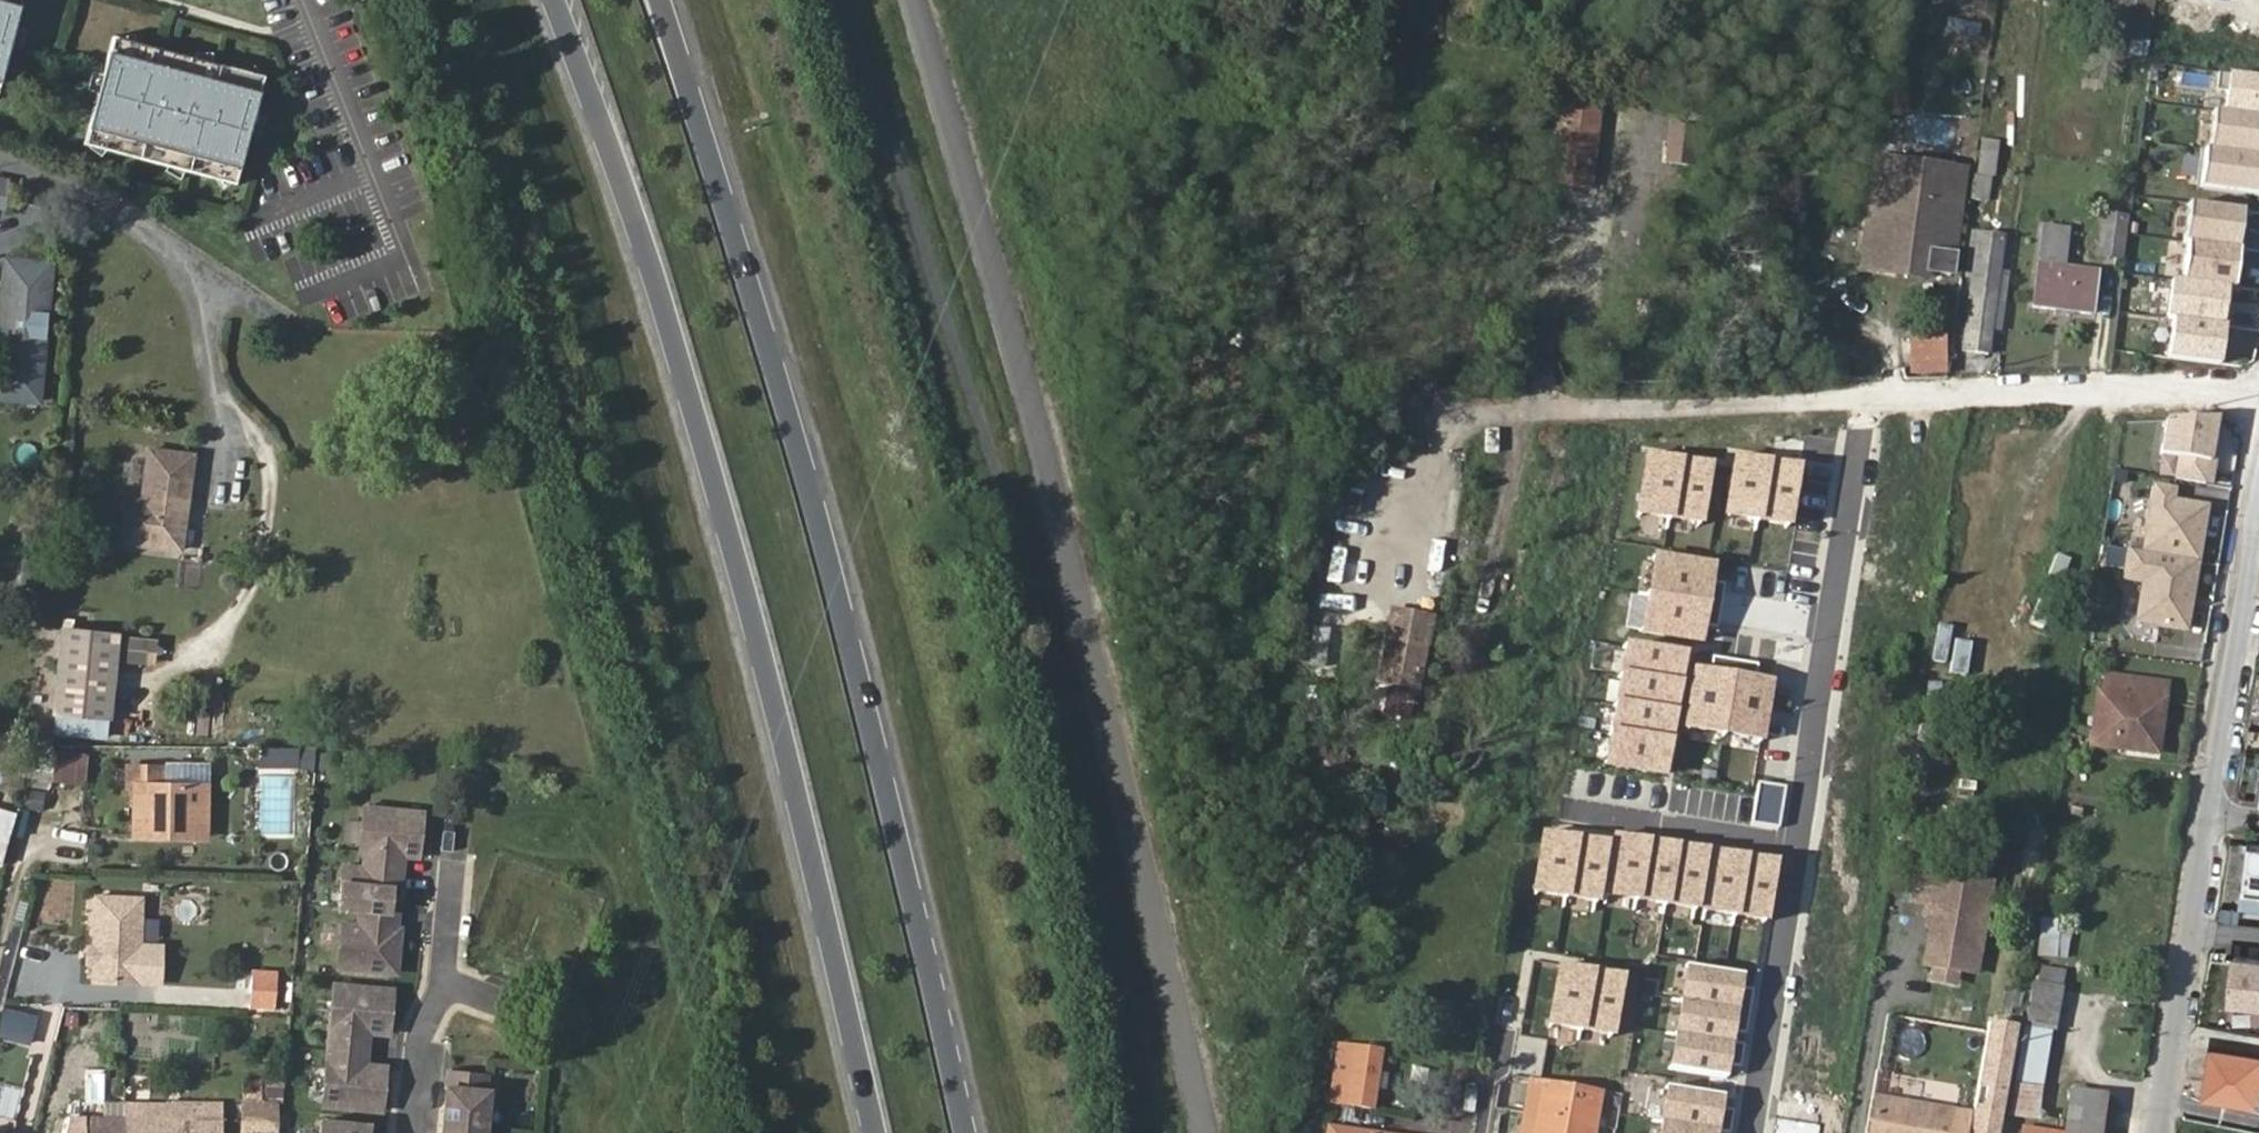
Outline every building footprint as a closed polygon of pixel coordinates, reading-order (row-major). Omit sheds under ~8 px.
[(23,0),(0,0),(0,78),(23,0)] [(1941,30),(1975,39),(1980,20),(1946,11),(1941,30)] [(85,135),(235,179),(266,73),(116,29),(85,135)] [(2225,113),(2258,118),(2258,76),(2231,72),(2225,113)] [(1552,183),(1592,189),(1603,105),(1563,100),(1552,183)] [(2211,111),(2206,149),(2201,148),(2195,191),(2258,199),(2258,190),(2258,118),(2225,113),(2211,111)] [(1988,201),(1993,140),(1976,138),(1971,200),(1988,201)] [(1893,176),(1881,255),(1899,258),(1903,249),(1956,256),(1967,178),(1952,176),(1950,185),(1899,177),(1900,165),(1880,161),(1879,173),(1893,176)] [(1868,253),(1881,255),(1893,176),(1879,173),(1868,253)] [(13,179),(0,176),(0,208),(7,209),(13,179)] [(2253,211),(2189,203),(2184,244),(2191,245),(2186,283),(2173,282),(2168,320),(2181,321),(2176,361),(2233,368),(2253,211)] [(2126,221),(2107,217),(2101,258),(2120,261),(2126,221)] [(1984,319),(1995,319),(2001,274),(2005,228),(1976,224),(1969,272),(1975,275),(1966,345),(1980,347),(1984,319)] [(2072,228),(2048,225),(2035,310),(2091,320),(2100,276),(2066,269),(2072,228)] [(42,290),(45,274),(6,270),(4,287),(42,290)] [(51,274),(45,274),(42,290),(50,290),(51,274)] [(34,357),(42,290),(4,287),(0,328),(0,353),(34,357)] [(42,290),(34,357),(42,357),(50,290),(42,290)] [(1991,349),(1995,319),(1984,319),(1980,347),(1991,349)] [(1942,375),(1942,333),(1903,334),(1903,375),(1942,375)] [(2216,418),(2162,419),(2156,456),(2175,459),(2172,480),(2212,486),(2219,438),(2213,437),(2216,418)] [(129,494),(125,537),(186,542),(194,447),(150,443),(145,495),(129,494)] [(1710,465),(1642,453),(1630,516),(1699,528),(1710,465)] [(1802,467),(1733,455),(1722,518),(1791,530),(1802,467)] [(2173,490),(2151,486),(2140,553),(2124,550),(2119,583),(2140,587),(2134,625),(2187,633),(2207,507),(2171,501),(2173,490)] [(1715,565),(1649,554),(1637,635),(1702,645),(1715,565)] [(1322,586),(1320,600),(1351,605),(1353,590),(1322,586)] [(1436,617),(1391,610),(1379,685),(1425,692),(1436,617)] [(119,628),(64,623),(56,705),(111,711),(119,628)] [(127,635),(125,663),(159,666),(161,638),(127,635)] [(1689,655),(1622,642),(1599,768),(1665,780),(1689,655)] [(1773,681),(1690,668),(1680,728),(1763,741),(1773,681)] [(2103,673),(2094,739),(2132,743),(2134,734),(2157,738),(2166,680),(2103,673)] [(111,711),(56,705),(54,725),(108,731),(111,711)] [(2157,738),(2134,734),(2132,743),(2156,747),(2157,738)] [(0,749),(0,780),(13,783),(20,754),(0,749)] [(169,826),(209,825),(208,781),(167,782),(167,764),(124,764),(124,781),(132,782),(133,832),(169,831),(169,826)] [(391,947),(395,906),(387,905),(389,883),(397,884),(400,851),(410,851),(413,827),(417,828),(420,807),(361,802),(357,847),(362,847),(360,863),(340,860),(336,902),(356,904),(355,919),(339,918),(335,962),(393,968),(395,948),(391,947)] [(1,864),(14,817),(0,813),(0,863),(1,864)] [(1606,842),(1536,830),(1526,894),(1597,906),(1599,894),(1764,921),(1774,862),(1607,834),(1606,842)] [(2248,841),(2243,885),(2258,887),(2258,842),(2248,841)] [(1961,953),(1979,956),(1994,866),(1918,854),(1913,883),(1930,886),(1928,899),(1937,901),(1929,948),(1939,949),(1961,953)] [(103,892),(102,940),(101,953),(101,972),(142,972),(143,893),(103,892)] [(102,940),(92,940),(91,953),(101,953),(102,940)] [(1961,953),(1939,949),(1937,963),(1958,967),(1961,953)] [(2235,958),(2229,1007),(2258,1010),(2258,960),(2235,958)] [(1623,976),(1556,965),(1545,1027),(1612,1039),(1623,976)] [(1743,977),(1682,968),(1666,1071),(1727,1080),(1743,977)] [(281,1010),(282,969),(252,969),(251,1009),(281,1010)] [(2025,1024),(2048,1028),(2052,1029),(2060,982),(2032,977),(2025,1024)] [(375,1085),(378,1061),(362,1060),(365,1026),(381,1028),(383,1004),(387,1005),(389,985),(331,979),(320,1099),(377,1105),(379,1085),(375,1085)] [(1987,1023),(1969,1115),(1966,1132),(2000,1132),(2017,1028),(1987,1023)] [(2020,1048),(2044,1052),(2048,1028),(2025,1024),(2020,1048)] [(1332,1100),(1371,1105),(1379,1048),(1342,1043),(1332,1100)] [(2214,1046),(2206,1094),(2258,1102),(2258,1052),(2214,1046)] [(2037,1087),(2044,1052),(2020,1048),(2014,1084),(2037,1087)] [(488,1085),(485,1085),(486,1068),(448,1065),(441,1132),(484,1132),(488,1085)] [(1597,1092),(1543,1083),(1535,1132),(1590,1132),(1597,1092)] [(2023,1132),(2100,1132),(2105,1092),(2067,1088),(2060,1132),(2024,1129),(2023,1132)] [(1663,1090),(1656,1132),(1717,1132),(1722,1099),(1663,1090)] [(274,1091),(240,1092),(239,1132),(254,1132),(272,1132),(274,1091)] [(103,1111),(125,1111),(126,1100),(103,1099),(103,1111)] [(125,1132),(221,1132),(222,1102),(147,1100),(147,1111),(125,1111),(125,1132)] [(147,1111),(147,1100),(126,1100),(125,1111),(147,1111)] [(1910,1106),(1873,1101),(1868,1132),(1906,1132),(1910,1106)] [(1945,1112),(1910,1106),(1906,1132),(1942,1132),(1945,1112)] [(125,1111),(103,1111),(86,1110),(85,1132),(125,1132),(125,1111)] [(1969,1115),(1945,1112),(1942,1132),(1966,1132),(1969,1115)] [(366,1120),(318,1115),(316,1132),(365,1132),(366,1120)]
